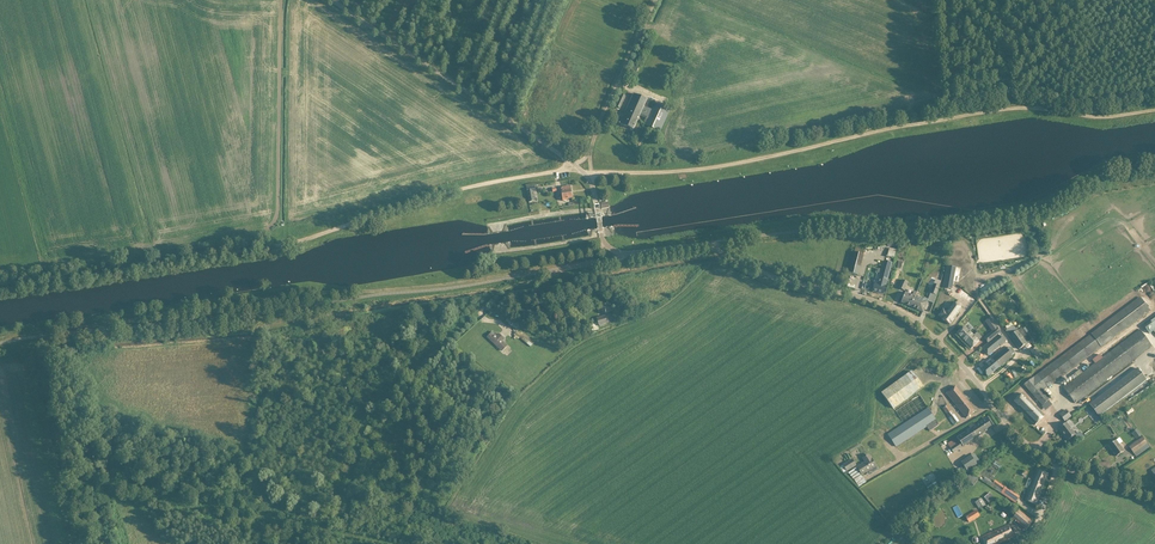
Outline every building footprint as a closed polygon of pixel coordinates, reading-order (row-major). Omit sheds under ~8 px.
[(622,117),(622,118),(619,123),(633,130),(640,115),(648,119),(645,125),(660,132),(670,110),(655,103),(652,110),(644,106),(647,100),(634,94),(625,114),(627,115),(626,118),(622,117)] [(620,109),(626,96),(622,95),(616,107),(620,109)] [(534,185),(527,186),(527,189),(529,202),(534,202),(535,202),(534,192),(535,192),(535,188),(535,187),(534,185)] [(571,186),(565,187),(561,187),(563,201),(568,200),(568,199),(573,198),(571,186)] [(858,275),(860,269),(863,255),(854,253),(849,273),(858,275)] [(875,283),(873,292),(883,294),(886,285),(885,285),(886,280),(887,281),(892,263),(885,261),(880,279),(881,279),(880,284),(875,283)] [(946,270),(943,288),(952,289),(955,272),(946,270)] [(907,282),(903,280),(899,288),(904,290),(907,282)] [(984,293),(999,286),(997,281),(982,288),(984,293)] [(939,287),(934,284),(930,293),(936,295),(939,287)] [(901,302),(910,307),(915,297),(917,293),(914,291),(912,296),(906,293),(904,297),(901,302)] [(915,297),(910,307),(923,312),(926,307),(928,303),(915,297)] [(1043,390),(1101,346),(1149,309),(1139,297),(1091,334),(1091,333),(1024,384),(1042,405),(1050,398),(1043,390)] [(962,308),(954,302),(947,312),(943,309),(938,315),(942,318),(942,319),(950,325),(962,308)] [(599,325),(609,322),(607,315),(597,318),(599,325)] [(508,318),(505,321),(516,329),(517,328),(519,326),(520,325),(509,316),(508,318)] [(597,321),(590,323),(592,331),(599,329),(597,321)] [(1145,328),(1150,334),(1151,333),(1153,331),(1154,334),(1154,321),(1145,328)] [(993,322),(988,325),(992,331),(989,334),(993,339),(998,335),(1000,333),(1001,332),(993,322)] [(1017,327),(1016,328),(1015,327),(1016,327),(1014,325),(1006,331),(1019,349),(1032,340),(1023,327),(1019,329),(1017,327)] [(965,326),(957,334),(971,348),(979,341),(979,340),(982,337),(977,333),(974,336),(965,326)] [(1073,380),(1063,387),(1064,388),(1076,403),(1077,402),(1083,398),(1151,346),(1139,330),(1102,358),(1100,355),(1092,360),(1095,363),(1082,373),(1080,370),(1071,377),(1073,380)] [(519,333),(516,336),(518,339),(519,338),(531,347),(534,343),(527,338),(527,337),(523,334),(522,335),(519,333)] [(502,351),(507,346),(504,343),(502,341),(504,339),(499,334),(497,336),(496,335),(494,337),(491,334),(488,337),(502,351)] [(998,335),(987,344),(994,352),(1005,343),(998,335)] [(984,362),(979,365),(988,377),(1012,357),(1006,349),(986,365),(984,362)] [(1146,381),(1137,369),(1089,404),(1099,416),(1146,381)] [(912,372),(882,394),(893,409),(922,387),(912,372)] [(947,393),(967,418),(976,411),(956,386),(947,393)] [(1022,393),(1013,403),(1015,405),(1016,404),(1019,407),(1018,408),(1035,425),(1045,416),(1028,399),(1027,400),(1024,397),(1025,396),(1022,393)] [(895,411),(903,423),(927,408),(919,395),(895,411)] [(943,408),(948,415),(949,417),(948,418),(953,425),(959,422),(954,414),(952,412),(948,405),(943,408)] [(928,409),(888,435),(896,446),(927,426),(930,431),(939,425),(936,420),(928,409)] [(1071,416),(1070,416),(1066,410),(1060,415),(1065,421),(1071,416)] [(963,447),(987,431),(992,428),(986,419),(976,425),(974,423),(969,426),(970,428),(969,429),(969,430),(948,444),(953,452),(963,446),(963,447)] [(1045,420),(1037,429),(1043,435),(1052,425),(1045,420)] [(1070,421),(1064,425),(1059,429),(1068,440),(1075,435),(1070,428),(1074,426),(1070,421)] [(1137,430),(1132,433),(1136,439),(1141,435),(1137,430)] [(1133,452),(1147,443),(1142,437),(1129,447),(1133,452)] [(1120,438),(1113,442),(1109,446),(1116,457),(1124,451),(1119,444),(1122,441),(1120,438)] [(866,463),(857,468),(862,475),(876,466),(873,461),(872,459),(871,459),(869,455),(863,458),(866,463)] [(971,456),(961,463),(968,473),(977,466),(974,461),(971,456)] [(847,471),(856,466),(852,459),(843,465),(847,471)] [(1037,469),(1035,475),(1033,480),(1029,478),(1025,488),(1029,489),(1025,501),(1035,505),(1048,474),(1037,469)] [(970,474),(966,480),(974,485),(978,479),(970,474)] [(935,480),(926,486),(929,491),(938,486),(935,480)] [(993,483),(991,486),(995,489),(1015,503),(1019,497),(999,483),(995,481),(993,483)] [(990,493),(984,497),(989,503),(995,498),(990,493)] [(986,505),(982,499),(975,503),(979,509),(986,505)] [(953,506),(957,516),(962,515),(958,505),(953,506)] [(969,522),(980,516),(977,510),(966,517),(969,522)] [(1013,518),(1021,525),(1026,529),(1032,522),(1019,510),(1013,518)] [(1011,531),(1009,526),(991,533),(982,538),(985,543),(999,543),(1014,536),(1011,531)]
